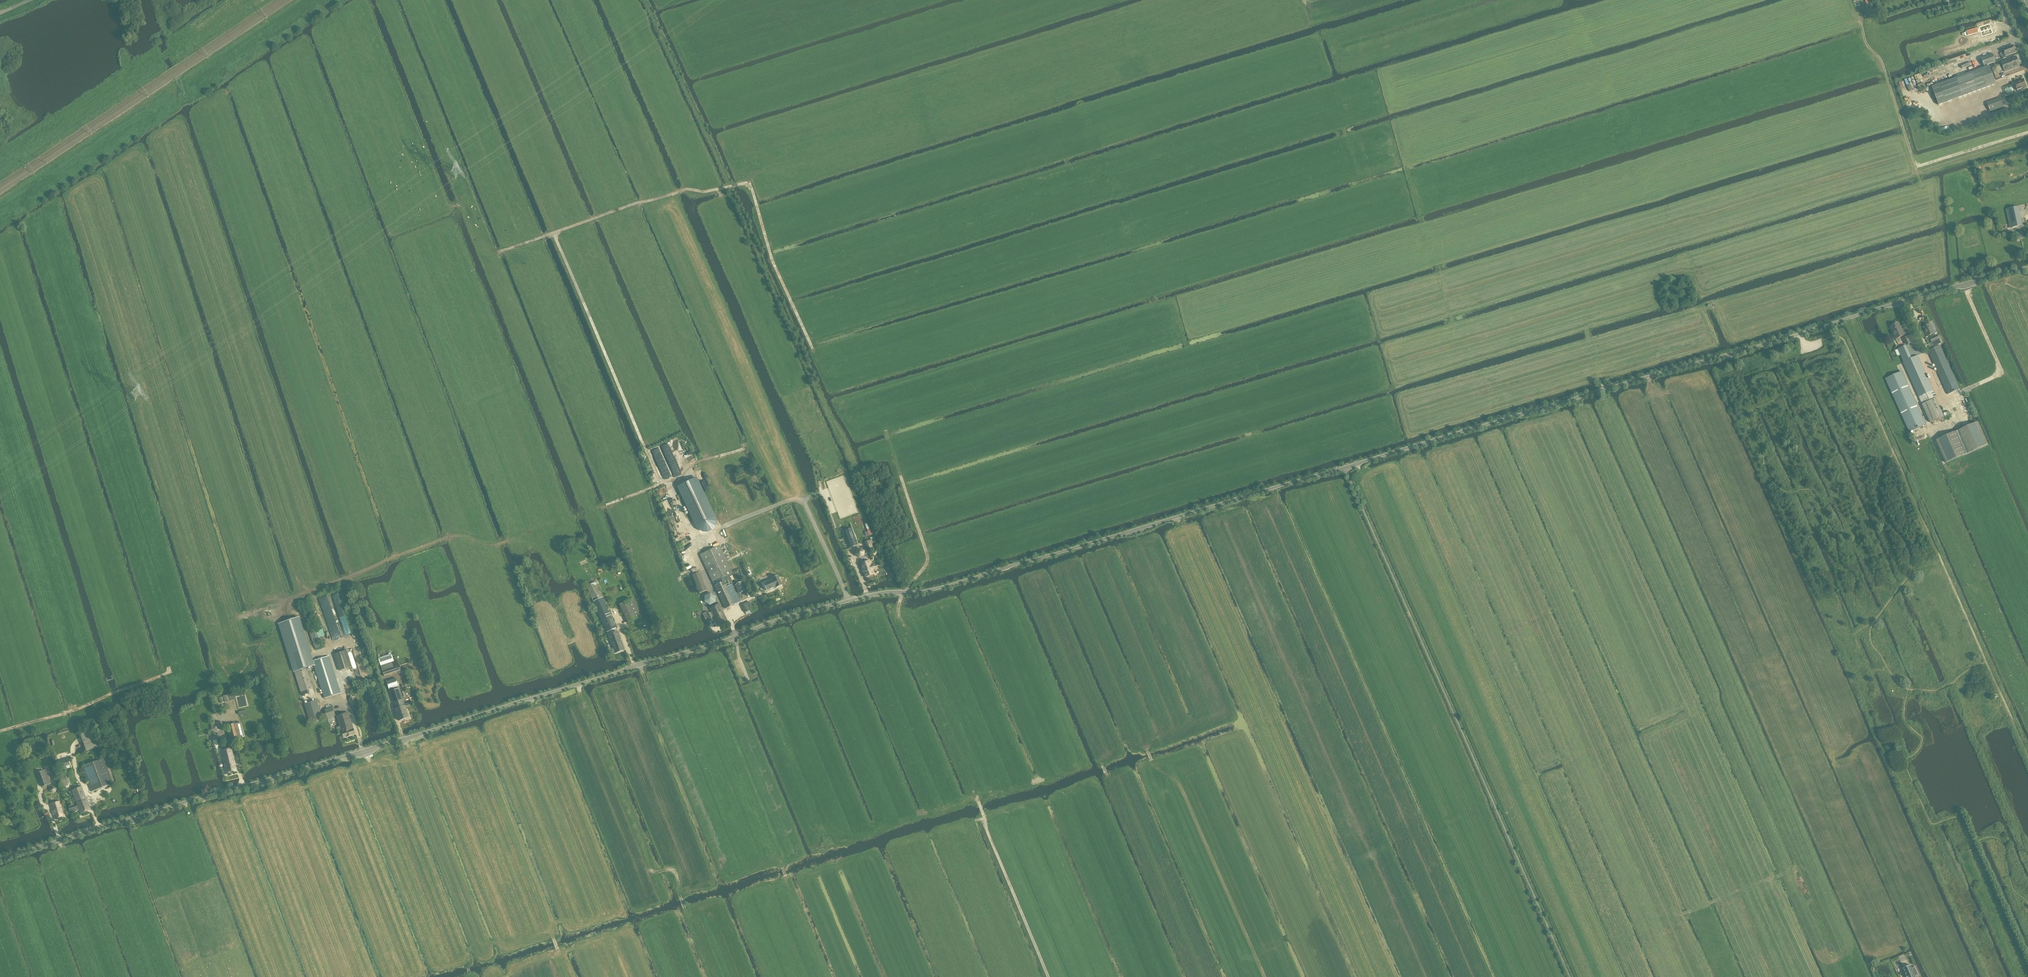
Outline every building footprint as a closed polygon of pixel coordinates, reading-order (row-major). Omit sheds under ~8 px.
[(1993,20),(1983,22),(1986,33),(1996,30),(1993,20)] [(2006,56),(2015,52),(2013,45),(2003,49),(2004,52),(2001,53),(2003,59),(2006,58),(2006,56)] [(1994,58),(1995,58),(1994,54),(1993,55),(1993,54),(1981,59),(1984,66),(1995,62),(1994,58)] [(2001,62),(2001,64),(1999,64),(1999,66),(1995,65),(1992,68),(1994,73),(1998,73),(2001,70),(2003,69),(2004,72),(2020,66),(2016,57),(2013,58),(2013,56),(2007,58),(2008,60),(2001,62)] [(1939,105),(1996,84),(1989,66),(1932,87),(1939,105)] [(2017,91),(2026,88),(2023,79),(2014,83),(2017,91)] [(2012,85),(2003,88),(2006,94),(2014,91),(2012,85)] [(1990,112),(2004,106),(2001,98),(1987,103),(1990,112)] [(2022,226),(2018,207),(2007,209),(2011,228),(2022,226)] [(1893,326),(1891,327),(1893,332),(1892,333),(1895,340),(1896,339),(1905,335),(1902,328),(1901,329),(1898,323),(1896,324),(1895,323),(1892,324),(1892,325),(1893,326)] [(1930,324),(1923,327),(1927,337),(1930,335),(1931,338),(1930,339),(1931,342),(1934,347),(1941,343),(1938,335),(1936,336),(1930,324)] [(1910,335),(1904,338),(1907,345),(1913,342),(1910,335)] [(1903,362),(1919,397),(1922,404),(1936,397),(1918,356),(1911,358),(1906,346),(1898,349),(1903,362)] [(1948,395),(1960,389),(1940,346),(1928,351),(1948,395)] [(1910,432),(1926,425),(1902,371),(1885,379),(1910,432)] [(1930,423),(1944,417),(1936,398),(1922,404),(1930,423)] [(1978,422),(1936,441),(1946,463),(1988,445),(1978,422)] [(696,478),(678,487),(683,497),(693,518),(696,526),(697,526),(699,529),(703,531),(708,531),(712,530),(714,526),(714,518),(714,517),(696,478)] [(849,548),(858,545),(852,528),(847,530),(843,531),(849,548)] [(864,542),(867,550),(874,547),(871,540),(864,542)] [(719,546),(700,555),(713,582),(713,583),(715,586),(720,597),(723,604),(725,609),(740,602),(732,585),(727,587),(726,585),(732,583),(728,575),(732,573),(719,546)] [(870,565),(869,560),(860,564),(865,578),(874,574),(873,570),(875,570),(873,564),(870,565)] [(773,579),(763,583),(767,591),(776,587),(776,588),(781,586),(778,580),(774,582),(773,579)] [(586,586),(593,602),(606,633),(616,628),(603,597),(602,598),(595,582),(586,586)] [(746,591),(742,582),(735,586),(739,594),(746,591)] [(716,596),(710,593),(705,596),(704,602),(710,606),(716,603),(716,596)] [(628,623),(642,617),(633,598),(620,605),(628,623)] [(746,603),(741,606),(744,612),(750,609),(749,608),(752,607),(751,606),(749,602),(746,603)] [(708,612),(703,614),(703,616),(705,619),(708,618),(710,622),(715,619),(718,627),(728,622),(719,604),(709,608),(711,613),(710,613),(709,614),(708,613),(708,612)] [(300,617),(278,624),(293,672),(294,672),(307,668),(315,665),(325,699),(340,694),(329,657),(313,661),(300,617)] [(318,636),(316,631),(310,633),(315,648),(321,646),(318,636)] [(618,632),(609,635),(615,653),(624,650),(618,632)] [(351,668),(346,652),(335,655),(339,671),(351,668)] [(384,677),(401,671),(400,668),(397,660),(394,661),(391,654),(378,658),(384,677)] [(307,668),(294,672),(302,695),(308,694),(307,691),(309,690),(313,689),(307,668)] [(396,678),(386,681),(389,689),(399,686),(396,678)] [(412,707),(411,702),(405,704),(400,688),(389,692),(399,721),(409,718),(406,709),(412,707)] [(317,700),(305,704),(311,724),(323,720),(317,700)] [(332,707),(325,709),(327,718),(335,716),(332,707)] [(355,735),(348,713),(337,716),(340,726),(336,727),(337,731),(341,730),(344,738),(355,735)] [(218,722),(211,724),(211,731),(217,733),(221,728),(218,722)] [(244,736),(241,723),(226,726),(230,741),(244,736)] [(79,732),(86,751),(98,747),(92,728),(79,732)] [(231,748),(221,751),(226,773),(236,771),(231,748)] [(68,786),(65,776),(72,774),(73,773),(68,759),(58,761),(62,772),(61,772),(62,777),(59,778),(62,787),(68,786)] [(103,759),(82,767),(91,792),(113,784),(103,759)] [(41,787),(51,784),(46,770),(36,773),(41,787)] [(77,806),(69,809),(71,814),(79,811),(80,814),(90,810),(86,800),(82,787),(71,791),(77,806)] [(59,801),(50,804),(54,819),(64,816),(63,812),(62,811),(63,811),(64,811),(64,810),(64,809),(63,808),(62,808),(61,808),(59,801)] [(1912,969),(1911,966),(1910,965),(1909,966),(1907,967),(1906,967),(1904,968),(1903,968),(1904,969),(1905,972),(1906,975),(1907,976),(1915,976),(1918,975),(1915,967),(1912,969)]
